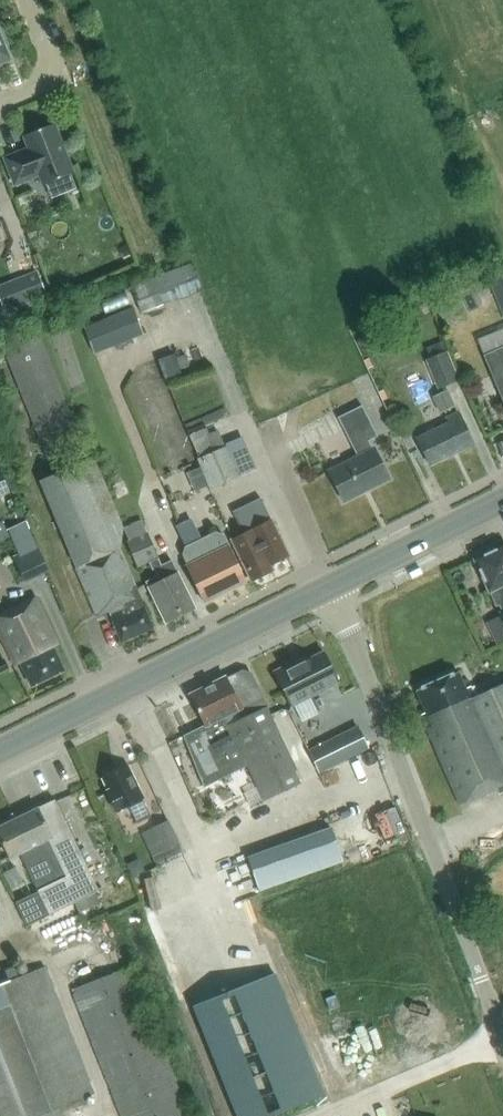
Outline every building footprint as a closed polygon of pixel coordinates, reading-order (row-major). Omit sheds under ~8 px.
[(10,58),(0,34),(0,62),(10,58)] [(44,184),(72,172),(53,124),(25,135),(29,148),(5,158),(15,184),(40,174),(44,184)] [(19,238),(3,245),(12,265),(28,258),(19,238)] [(132,254),(127,243),(118,246),(122,258),(132,254)] [(131,285),(142,312),(202,288),(192,262),(131,285)] [(38,273),(7,286),(15,306),(46,294),(38,273)] [(502,314),(502,274),(489,280),(502,314)] [(85,326),(96,352),(144,333),(133,307),(85,326)] [(36,328),(1,342),(52,469),(87,454),(36,328)] [(485,355),(502,398),(502,347),(485,355)] [(187,349),(170,354),(176,375),(193,370),(187,349)] [(426,359),(438,388),(459,379),(447,350),(426,359)] [(432,396),(440,413),(456,405),(448,389),(432,396)] [(343,500),(390,477),(375,447),(373,448),(369,439),(377,435),(362,404),(338,416),(357,456),(329,470),(343,500)] [(430,464),(474,443),(459,411),(445,417),(447,422),(417,436),(430,464)] [(209,485),(211,489),(254,468),(240,440),(225,447),(217,431),(209,435),(203,423),(187,431),(202,466),(188,472),(195,491),(209,485)] [(15,495),(12,456),(0,457),(0,497),(15,495)] [(122,641),(152,628),(142,604),(141,599),(140,598),(137,589),(119,548),(120,546),(121,527),(93,458),(41,480),(75,561),(74,562),(97,616),(110,610),(112,616),(113,621),(122,641)] [(269,564),(288,555),(260,499),(234,511),(245,532),(232,538),(252,579),(272,570),(269,564)] [(153,569),(155,568),(158,575),(146,580),(149,586),(165,621),(194,607),(178,573),(178,572),(172,560),(161,565),(140,520),(125,528),(130,539),(126,541),(138,566),(149,561),(153,569)] [(231,554),(228,547),(228,546),(229,546),(223,534),(215,531),(185,546),(182,554),(188,565),(186,565),(204,602),(220,594),(246,581),(232,553),(231,554)] [(502,546),(499,544),(493,547),(492,550),(486,553),(484,551),(477,554),(477,557),(474,559),(489,591),(490,591),(497,604),(499,603),(502,610),(502,545),(502,546)] [(14,665),(22,662),(31,683),(62,669),(52,647),(60,644),(38,596),(0,614),(0,634),(14,665)] [(292,704),(339,680),(324,650),(297,664),(295,660),(275,670),(292,704)] [(9,669),(4,659),(0,661),(0,673),(9,669)] [(267,799),(288,790),(301,783),(295,770),(299,768),(265,701),(252,672),(244,670),(228,678),(227,676),(192,694),(206,722),(185,732),(207,787),(249,765),(267,799)] [(416,689),(426,711),(421,713),(461,803),(497,787),(499,793),(502,791),(502,682),(474,695),(470,685),(466,687),(458,670),(416,689)] [(357,724),(322,742),(333,764),(368,746),(357,724)] [(107,775),(112,788),(110,789),(118,809),(130,803),(137,822),(153,815),(131,765),(107,775)] [(103,900),(96,887),(99,886),(54,797),(0,824),(0,834),(11,855),(20,850),(39,888),(17,899),(29,922),(73,899),(79,912),(103,900)] [(156,863),(182,851),(179,844),(168,819),(152,826),(163,851),(152,855),(156,863)] [(330,827),(310,834),(322,868),(342,860),(330,827)] [(62,1105),(97,1091),(46,963),(20,974),(16,962),(6,966),(9,974),(0,977),(0,1115),(66,1115),(62,1105)] [(123,1115),(192,1115),(131,963),(72,987),(123,1115)] [(193,1007),(237,1115),(268,1115),(324,1093),(276,973),(193,1007)] [(353,1079),(436,1042),(423,1015),(341,1052),(353,1079)]
